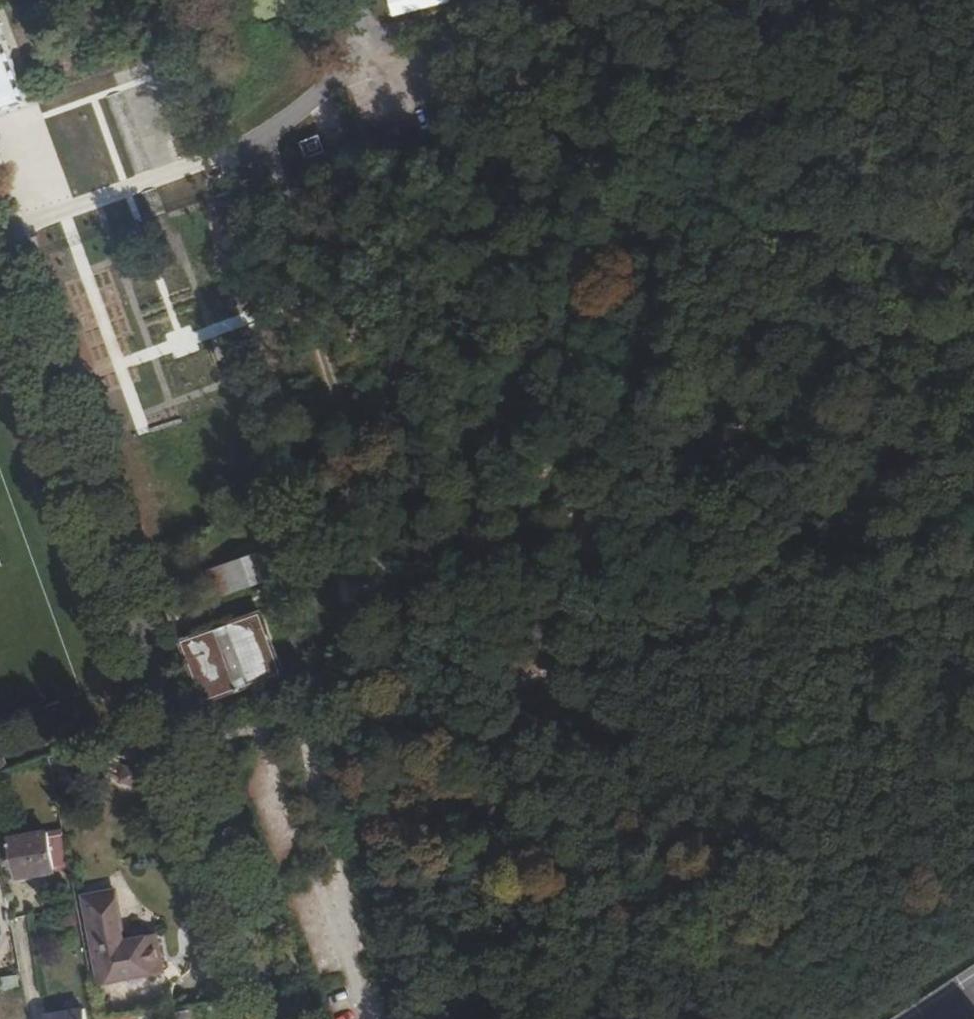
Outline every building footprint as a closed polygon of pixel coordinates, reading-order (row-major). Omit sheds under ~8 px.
[(32,103),(0,16),(0,115),(32,103)] [(205,570),(215,597),(275,576),(268,556),(265,548),(205,570)] [(275,576),(290,570),(283,550),(268,556),(275,576)] [(365,572),(358,572),(352,574),(346,577),(341,581),(338,585),(335,591),(334,597),(334,604),(336,612),(340,617),(344,622),(349,625),(357,628),(364,629),(370,628),(376,625),(381,622),(385,618),(388,613),(390,608),(391,603),(390,596),(389,590),(385,584),(381,579),(376,576),(371,573),(365,572)] [(181,636),(204,700),(285,671),(262,607),(181,636)] [(144,729),(127,735),(118,739),(126,765),(141,759),(146,768),(144,774),(137,771),(129,788),(145,796),(151,784),(167,793),(144,729)] [(8,765),(4,752),(0,753),(0,768),(8,765)] [(29,878),(80,870),(74,838),(60,840),(60,836),(23,842),(29,878)] [(11,937),(0,876),(0,939),(11,937)] [(40,877),(33,892),(49,900),(57,885),(40,877)] [(111,981),(170,971),(164,937),(136,942),(125,893),(98,898),(108,947),(105,947),(111,981)] [(0,939),(0,946),(13,944),(11,937),(0,939)] [(177,1011),(179,1018),(188,1018),(199,1017),(198,1007),(177,1011)] [(57,1018),(96,1018),(94,1010),(57,1017),(57,1018)]
